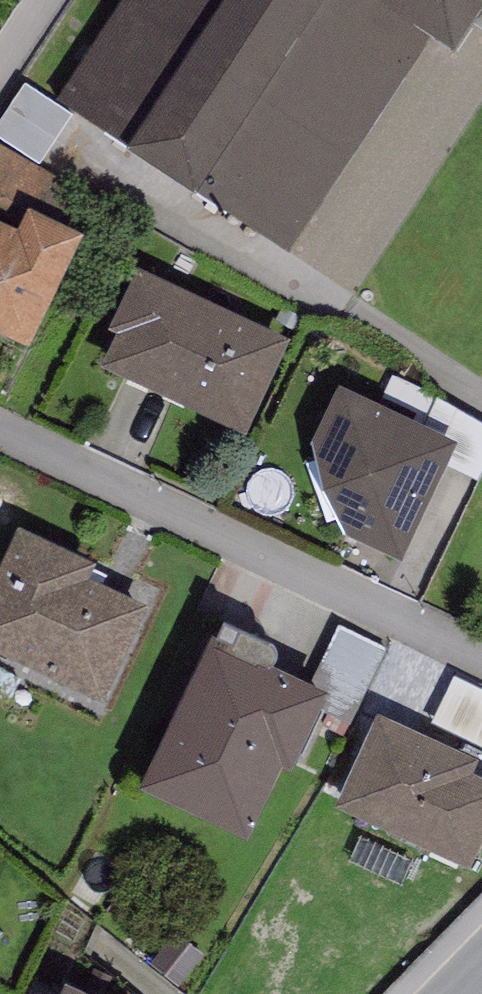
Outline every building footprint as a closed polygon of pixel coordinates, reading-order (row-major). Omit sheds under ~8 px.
[(58,104),(290,256),(430,43),(454,59),(481,17),(481,0),(127,0),(58,104)] [(24,87),(0,125),(0,137),(41,163),(70,118),(24,87)] [(0,148),(0,340),(27,352),(83,243),(36,220),(59,180),(0,148)] [(290,343),(139,273),(110,334),(117,337),(111,348),(113,349),(102,371),(245,438),(290,343)] [(339,535),(400,565),(456,450),(340,395),(311,449),(339,535)] [(17,533),(0,571),(0,660),(103,708),(147,611),(88,582),(95,568),(17,533)] [(393,654),(338,628),(309,690),(334,701),(329,712),(359,726),(393,654)] [(329,712),(334,701),(309,690),(270,675),(275,671),(277,665),(275,659),(273,654),(266,652),(225,634),(219,645),(212,642),(141,796),(247,848),(283,775),(291,778),(329,712)] [(378,720),(334,816),(469,877),(481,849),(481,783),(473,779),(479,765),(378,720)]
